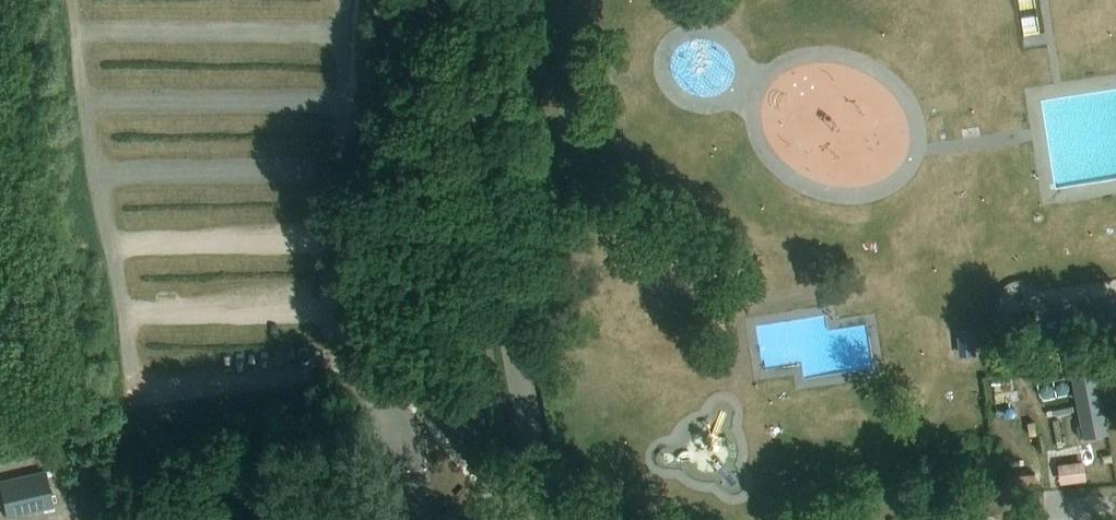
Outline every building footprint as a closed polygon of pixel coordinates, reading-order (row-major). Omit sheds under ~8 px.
[(1035,305),(1012,308),(1015,328),(1038,325),(1035,305)] [(973,327),(957,328),(959,353),(976,351),(973,327)] [(1095,355),(1072,359),(1085,432),(1108,428),(1095,355)] [(1107,444),(1115,441),(1115,426),(1102,431),(1107,444)] [(8,518),(54,508),(45,470),(0,480),(0,483),(8,518)]
